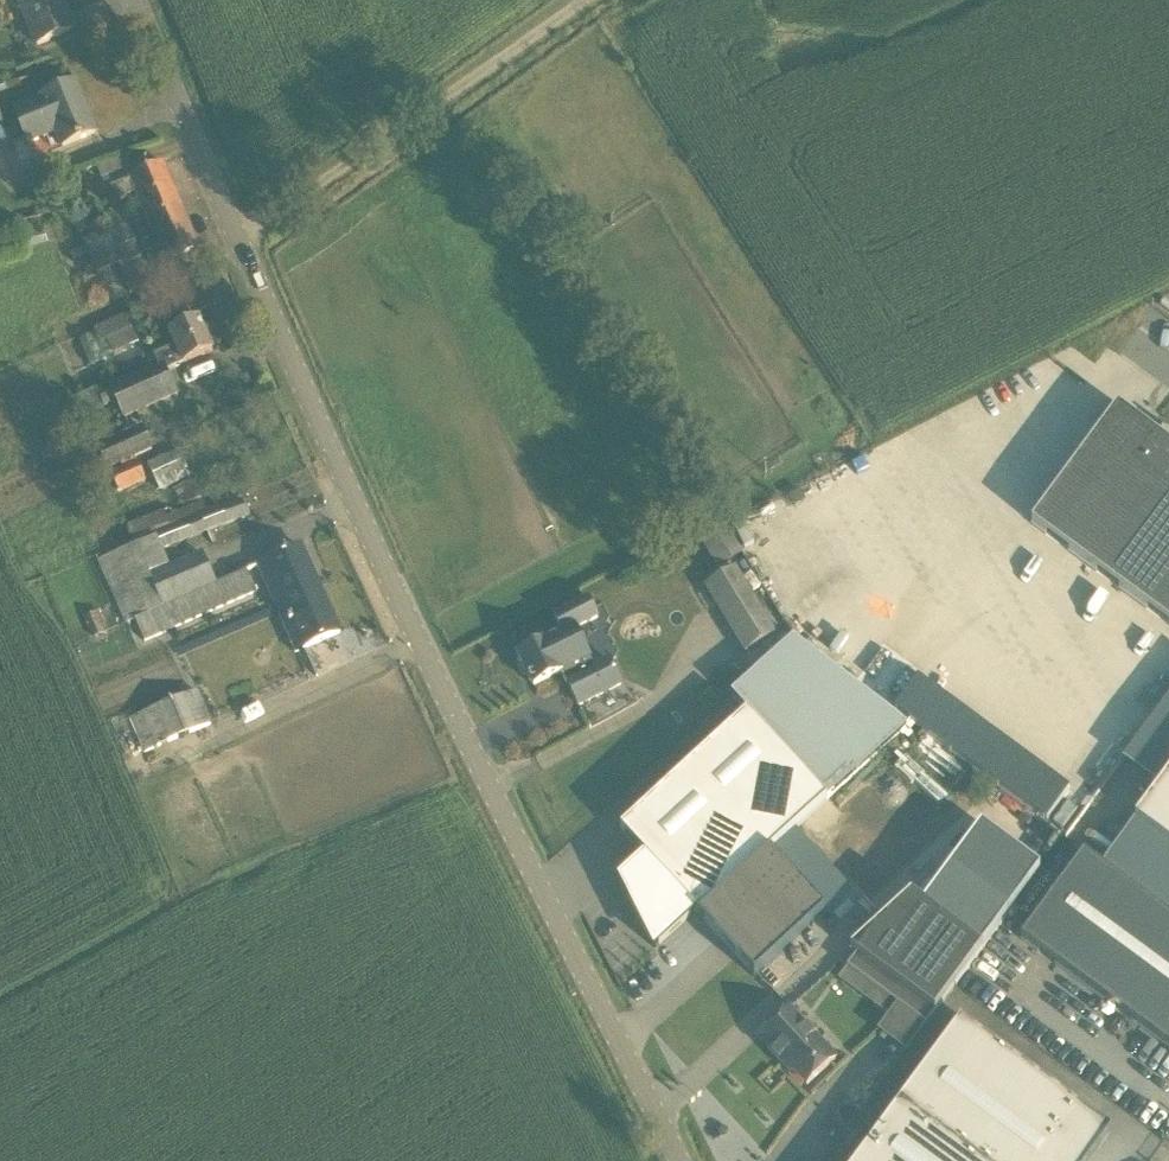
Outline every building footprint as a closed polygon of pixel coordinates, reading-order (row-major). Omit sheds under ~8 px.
[(53,38),(75,29),(63,0),(21,0),(39,44),(53,38)] [(67,145),(74,141),(96,132),(75,82),(44,95),(46,97),(17,109),(30,140),(59,128),(67,145)] [(149,220),(181,206),(163,163),(141,172),(131,177),(132,179),(111,189),(115,199),(102,205),(112,226),(128,219),(120,200),(137,193),(149,220)] [(154,230),(144,234),(137,237),(150,266),(157,263),(176,255),(198,245),(181,206),(149,220),(154,230)] [(112,226),(101,231),(82,240),(85,245),(68,253),(73,262),(90,255),(98,272),(119,264),(130,259),(143,253),(128,219),(112,226)] [(124,314),(93,329),(100,343),(105,341),(112,355),(138,342),(124,314)] [(199,319),(170,332),(176,346),(155,355),(159,364),(110,386),(124,417),(176,394),(166,371),(213,350),(199,319)] [(1030,522),(1168,624),(1168,425),(1164,422),(1156,434),(1116,404),(1030,522)] [(92,476),(109,469),(134,457),(152,449),(142,426),(98,446),(99,447),(82,454),(92,476)] [(174,447),(147,466),(162,486),(189,467),(174,447)] [(144,481),(134,457),(109,469),(111,474),(109,474),(117,493),(144,481)] [(125,617),(122,618),(125,624),(128,623),(135,619),(144,641),(163,633),(257,592),(247,570),(216,583),(202,553),(168,568),(160,549),(246,515),(241,501),(217,510),(216,508),(181,522),(183,526),(155,537),(132,546),(100,560),(125,617)] [(257,565),(258,566),(296,652),(318,642),(339,633),(301,546),(279,556),(257,565)] [(777,635),(737,567),(704,587),(744,655),(777,635)] [(575,628),(594,620),(599,617),(589,597),(576,604),(554,614),(563,632),(518,654),(534,686),(553,676),(562,672),(566,681),(578,705),(599,694),(621,684),(609,659),(594,666),(575,628)] [(732,666),(715,672),(721,687),(737,681),(732,666)] [(1043,818),(1066,786),(911,676),(888,709),(1043,818)] [(143,752),(158,746),(210,724),(196,691),(129,719),(143,752)] [(747,714),(621,830),(646,856),(626,874),(634,883),(627,892),(654,946),(694,910),(699,915),(769,852),(826,800),(747,714)] [(1134,820),(1168,845),(1168,772),(1134,820)] [(756,974),(827,909),(772,850),(702,914),(701,915),(705,919),(706,918),(722,936),(724,935),(738,950),(737,951),(753,969),(752,970),(756,974)] [(1022,939),(1168,1047),(1168,917),(1084,854),(1022,939)] [(984,948),(912,895),(850,952),(856,956),(848,967),(927,1025),(984,948)] [(807,1085),(836,1058),(790,1008),(758,1037),(782,1063),(785,1061),(807,1085)] [(898,1103),(977,1160),(1089,1160),(1112,1130),(960,1018),(898,1103)] [(898,1103),(855,1160),(977,1160),(898,1103)]
